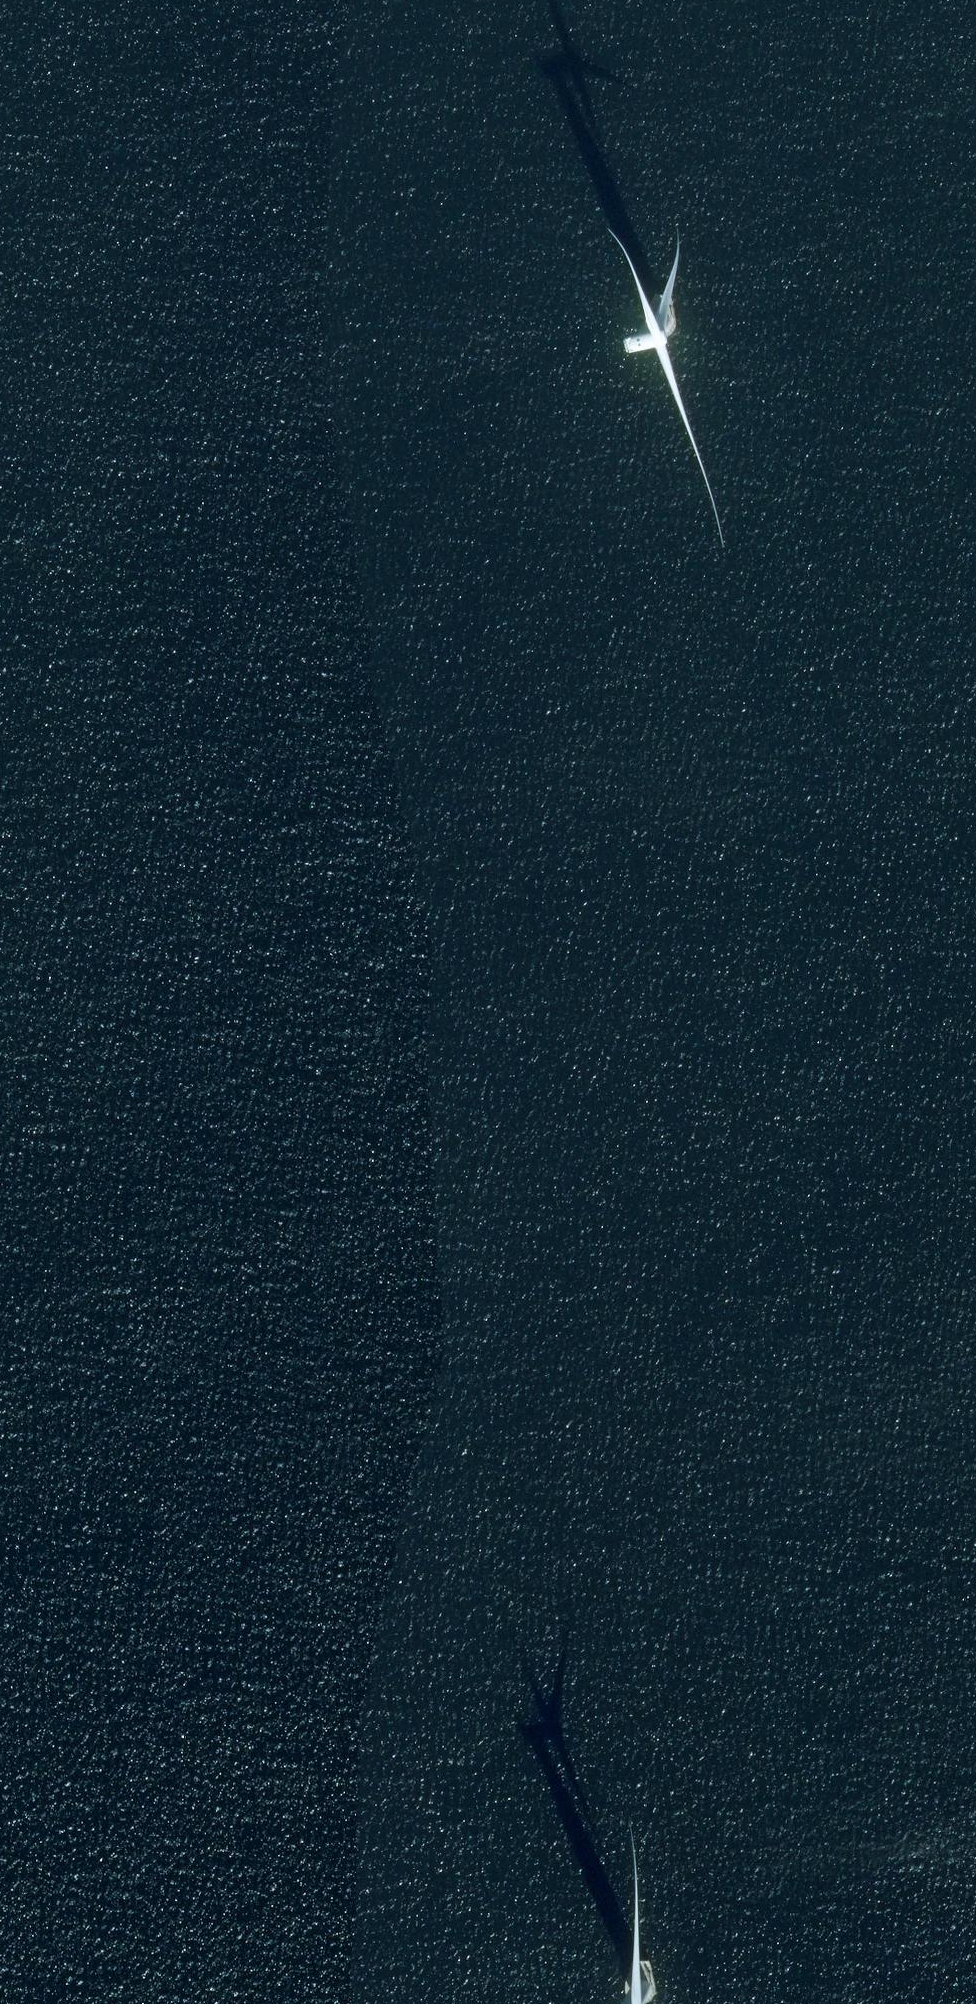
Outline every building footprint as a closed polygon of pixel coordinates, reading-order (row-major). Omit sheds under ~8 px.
[(629,1988),(628,1992),(629,1997),(632,2001),(636,2003),(641,2002),(645,2000),(647,1996),(647,1991),(646,1987),(642,1984),(637,1983),(633,1984),(629,1988)]
